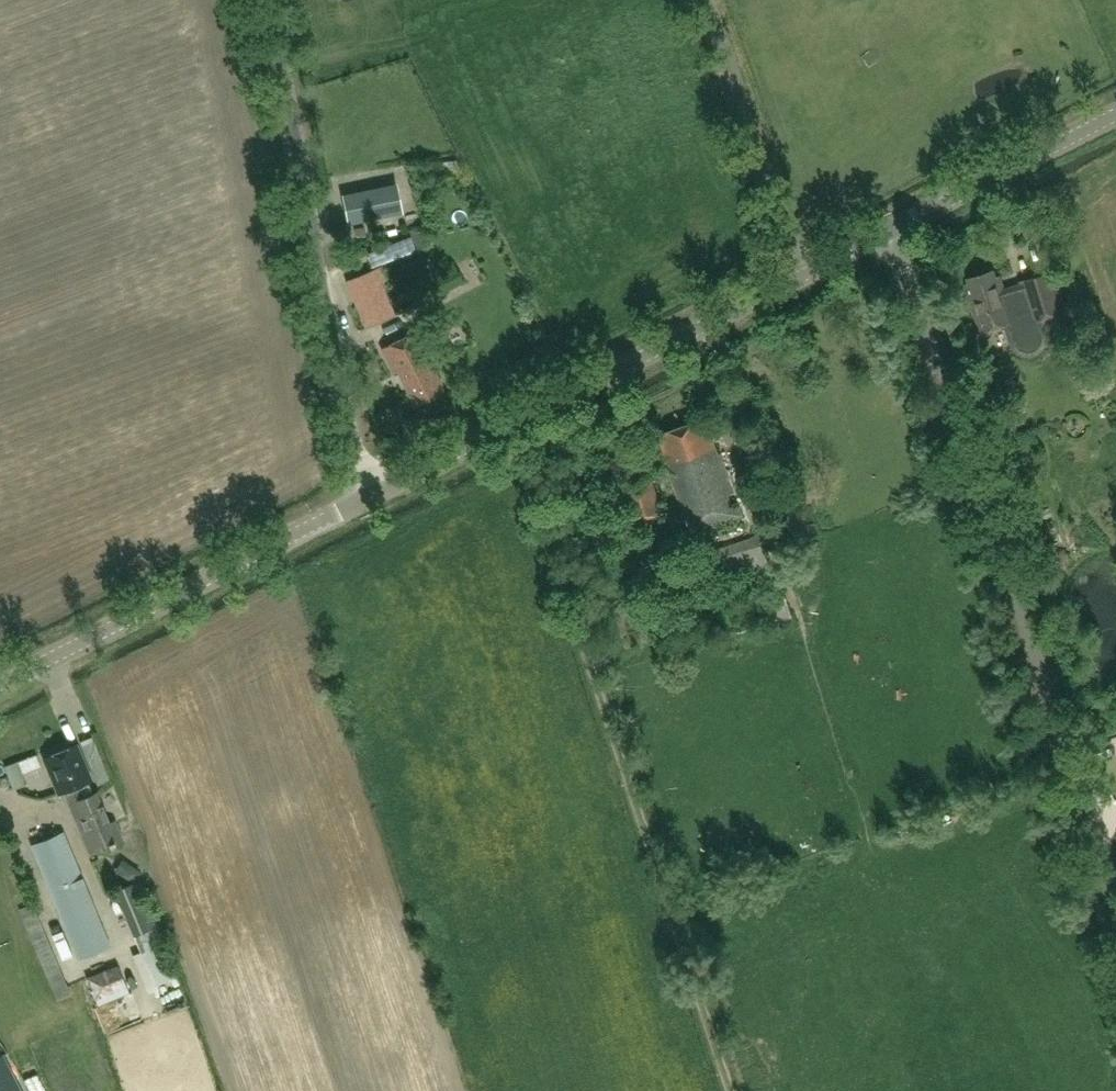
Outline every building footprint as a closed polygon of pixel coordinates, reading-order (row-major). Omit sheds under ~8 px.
[(400,211),(396,186),(342,197),(348,221),(400,211)] [(452,261),(403,284),(418,307),(463,283),(452,261)] [(366,271),(367,273),(354,279),(372,324),(389,317),(378,289),(375,283),(380,281),(375,268),(366,271)] [(1004,289),(1000,277),(995,278),(993,271),(968,279),(970,284),(965,286),(980,331),(1003,324),(1010,345),(1015,352),(1022,356),(1030,357),(1038,355),(1045,349),(1049,342),(1049,333),(1044,318),(1067,311),(1054,271),(1019,282),(1019,284),(1004,289)] [(415,331),(382,348),(402,387),(405,385),(414,404),(441,391),(439,387),(442,385),(415,331)] [(708,417),(657,435),(668,469),(665,470),(689,535),(743,516),(740,506),(735,508),(731,495),(735,493),(721,452),(721,453),(708,417)] [(750,469),(760,496),(775,491),(765,463),(750,469)] [(665,513),(651,475),(620,487),(632,525),(665,513)] [(712,586),(769,567),(760,535),(700,554),(712,586)] [(780,593),(759,597),(764,624),(786,619),(780,593)] [(67,798),(90,788),(88,782),(90,781),(76,746),(45,758),(59,793),(64,791),(67,798)] [(24,784),(16,762),(4,766),(13,789),(24,784)] [(90,788),(67,798),(88,853),(122,839),(115,821),(111,823),(98,791),(92,793),(90,788)] [(64,832),(30,846),(70,945),(71,944),(77,960),(110,946),(104,931),(64,832)] [(128,863),(121,874),(133,883),(141,871),(128,863)] [(160,925),(141,879),(115,890),(134,936),(160,925)] [(61,971),(40,922),(26,928),(47,977),(61,971)] [(118,964),(86,977),(95,1000),(127,986),(118,964)] [(11,1071),(0,1076),(0,1090),(22,1090),(11,1071)]
